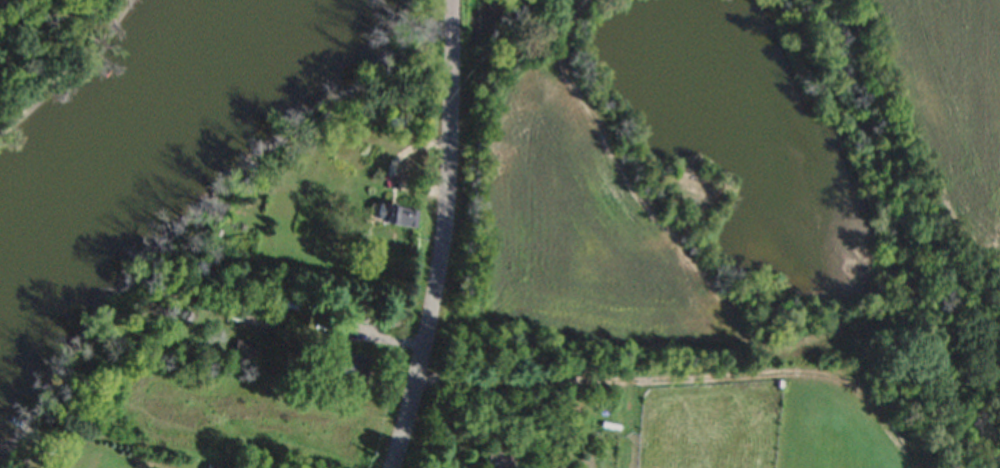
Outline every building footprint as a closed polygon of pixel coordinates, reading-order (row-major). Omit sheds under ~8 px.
[(416,227),(418,208),(376,204),(374,223),(416,227)] [(267,316),(228,306),(226,319),(264,328),(267,316)] [(255,357),(258,344),(235,338),(232,352),(255,357)] [(507,449),(484,447),(481,467),(505,467),(507,449)]
